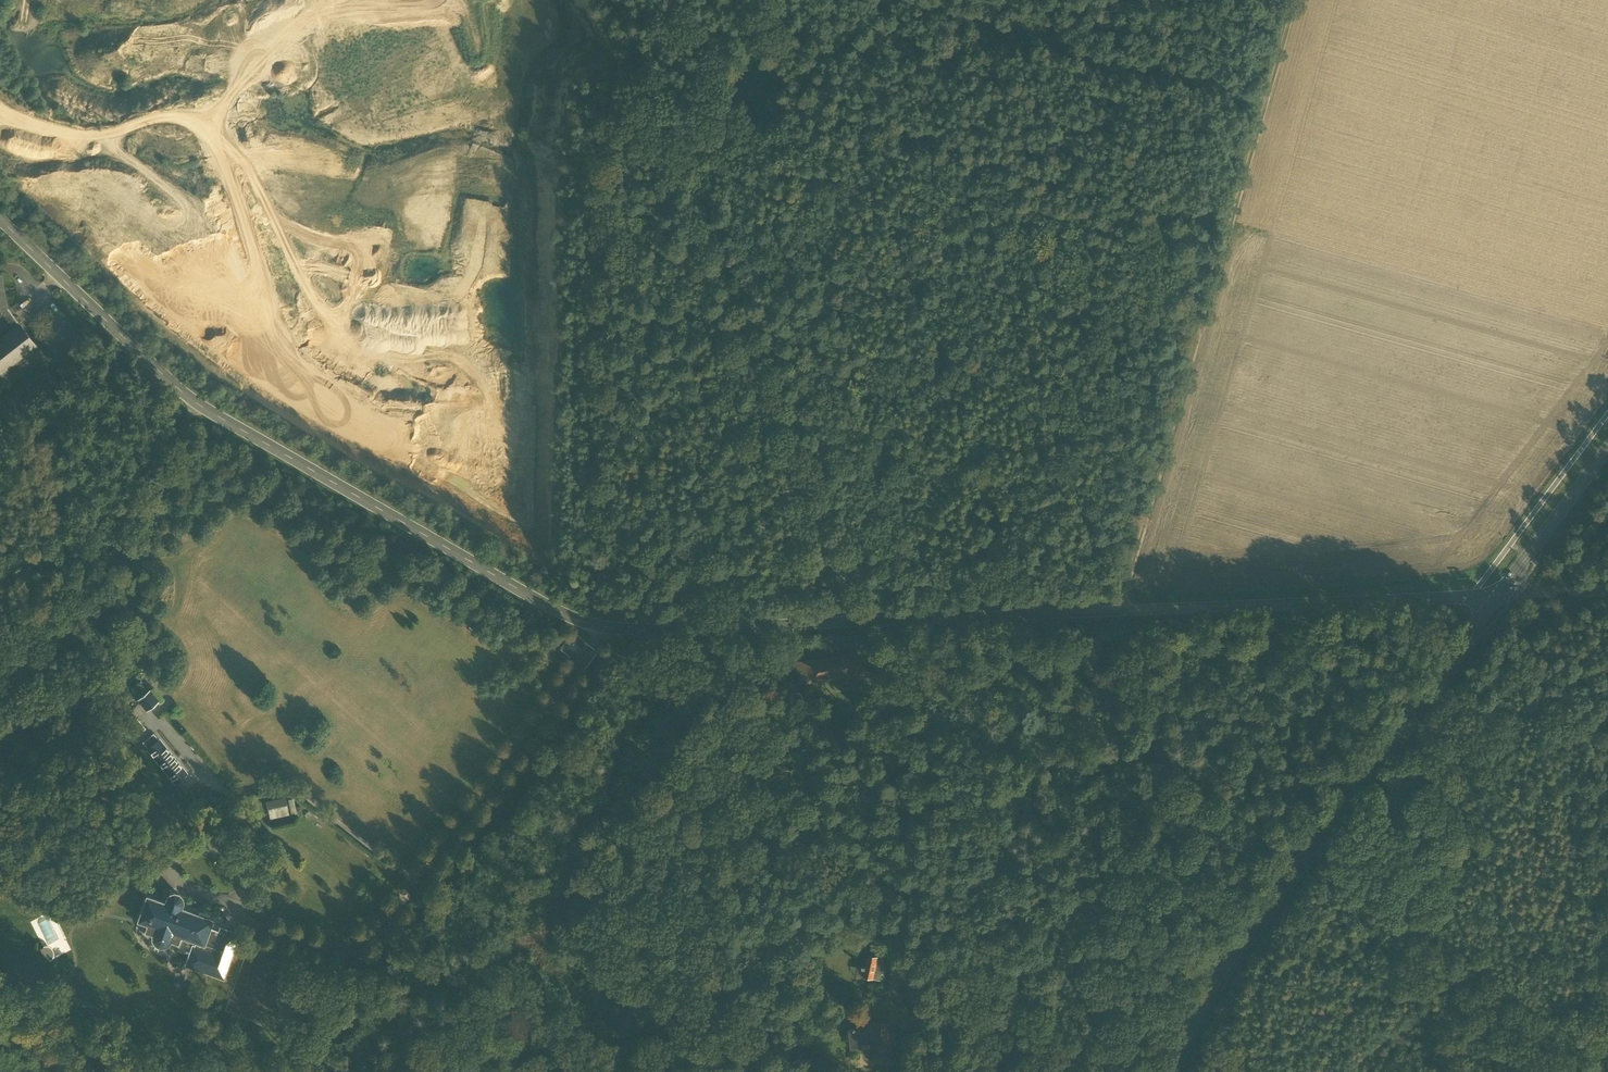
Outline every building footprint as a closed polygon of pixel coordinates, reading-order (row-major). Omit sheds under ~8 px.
[(3,312),(9,308),(7,306),(0,307),(0,314),(3,312)] [(14,329),(20,324),(9,308),(3,312),(14,329)] [(0,340),(0,372),(36,344),(20,324),(14,329),(0,340)] [(0,372),(0,389),(44,355),(36,344),(0,372)] [(73,352),(57,369),(63,375),(79,358),(73,352)] [(39,376),(48,387),(56,380),(48,369),(39,376)] [(345,396),(348,398),(354,387),(341,379),(331,394),(341,401),(345,396)] [(567,647),(574,652),(580,644),(573,639),(567,647)] [(818,680),(843,676),(845,676),(842,656),(815,660),(818,680)] [(801,682),(818,680),(815,660),(798,662),(801,682)] [(138,698),(147,711),(159,702),(149,690),(138,698)] [(144,742),(148,747),(158,739),(154,734),(144,742)] [(148,747),(175,781),(185,773),(158,739),(148,747)] [(267,800),(268,808),(287,804),(285,796),(267,800)] [(289,815),(287,804),(268,808),(270,818),(289,815)] [(207,917),(208,915),(206,913),(204,912),(202,911),(199,911),(198,914),(179,906),(180,902),(180,898),(179,895),(174,894),(171,895),(169,898),(168,898),(167,902),(147,895),(138,918),(148,922),(149,922),(148,923),(149,923),(151,922),(151,921),(151,920),(159,923),(155,932),(156,933),(156,936),(157,939),(160,940),(163,941),(166,939),(167,937),(168,937),(171,928),(179,931),(178,933),(180,934),(197,940),(198,940),(204,942),(208,930),(209,926),(212,919),(207,917)] [(149,922),(148,922),(146,929),(155,932),(159,923),(151,920),(151,921),(151,922),(149,923),(148,923),(149,922)] [(188,961),(224,974),(239,933),(220,927),(219,930),(218,933),(208,930),(204,942),(198,940),(196,947),(194,946),(191,954),(188,961)] [(171,928),(168,937),(177,940),(180,934),(178,933),(179,931),(171,928)] [(44,944),(39,947),(46,960),(51,957),(52,956),(53,954),(53,952),(53,950),(53,948),(52,947),(50,945),(49,945),(47,944),(45,944),(44,944)] [(356,962),(358,964),(365,954),(363,952),(360,950),(352,960),(356,962)] [(876,964),(883,965),(886,952),(879,950),(878,956),(876,964)] [(865,973),(878,976),(880,969),(882,970),(883,965),(876,964),(878,956),(869,954),(867,965),(865,973)] [(852,1027),(852,1045),(863,1045),(863,1034),(876,1033),(877,1043),(880,1043),(880,1044),(890,1043),(890,1042),(897,1041),(896,1028),(892,1028),(890,1020),(887,1019),(887,1017),(872,1019),(873,1027),(862,1028),(862,1027),(852,1027)]
